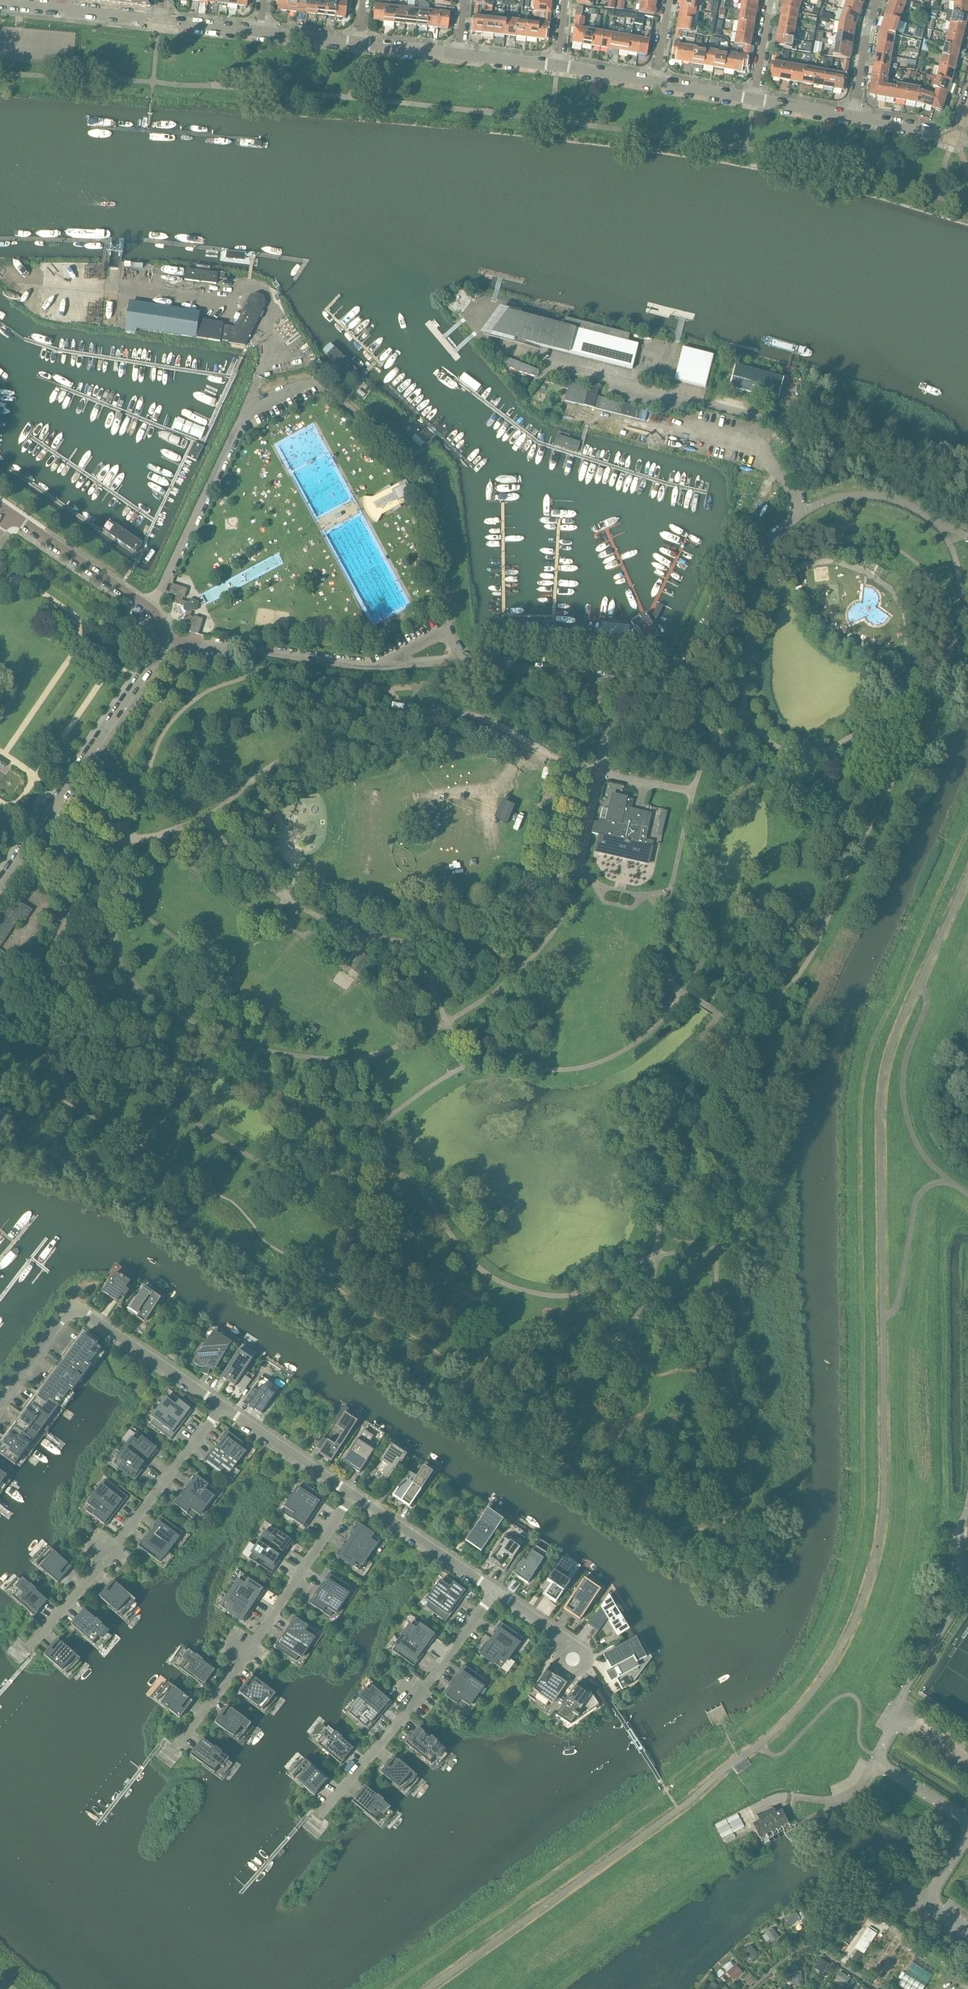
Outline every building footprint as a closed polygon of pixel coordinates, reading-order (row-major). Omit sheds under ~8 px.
[(152,0),(139,0),(138,7),(149,8),(151,6),(152,0)] [(278,10),(288,11),(289,0),(279,0),(278,10)] [(288,11),(297,12),(299,0),(289,0),(288,11)] [(297,12),(307,13),(308,0),(299,0),(297,12)] [(307,13),(317,14),(318,0),(308,0),(307,13)] [(317,14),(326,15),(328,0),(318,0),(317,14)] [(326,15),(336,16),(337,0),(338,0),(328,0),(326,15)] [(337,0),(336,16),(346,17),(348,2),(337,0)] [(405,24),(416,25),(418,6),(418,0),(415,0),(415,9),(407,8),(405,24)] [(536,0),(534,11),(541,12),(551,13),(552,2),(536,0)] [(681,8),(696,11),(701,11),(702,7),(697,6),(698,0),(682,0),(681,8)] [(739,4),(742,5),(741,10),(756,13),(758,3),(746,1),(746,0),(745,0),(740,0),(739,4)] [(783,7),(799,11),(802,2),(796,0),(785,0),(783,7)] [(862,5),(849,0),(847,0),(844,10),(859,15),(862,5)] [(888,6),(903,11),(907,0),(906,0),(890,0),(888,6)] [(967,16),(967,2),(957,2),(954,1),(953,12),(967,16)] [(640,2),(638,12),(654,15),(656,5),(640,2)] [(919,4),(913,2),(911,8),(921,11),(923,6),(919,4)] [(376,5),(374,21),(384,22),(386,6),(376,5)] [(476,5),(473,32),(483,33),(485,17),(485,15),(482,14),(481,13),(482,12),(483,11),(486,11),(486,6),(476,5)] [(386,6),(384,22),(394,23),(396,7),(386,6)] [(888,6),(885,17),(899,22),(903,11),(888,6)] [(396,7),(394,23),(405,24),(407,8),(396,7)] [(582,45),(585,29),(583,28),(585,17),(582,17),(583,7),(576,7),(572,43),(582,45)] [(783,7),(781,18),(797,22),(799,11),(783,7)] [(681,8),(679,19),(694,22),(696,11),(681,8)] [(417,9),(416,25),(426,26),(428,10),(417,9)] [(428,10),(426,26),(437,28),(438,11),(428,10)] [(741,10),(739,22),(754,25),(756,13),(741,10)] [(855,26),(859,15),(844,10),(840,21),(840,22),(855,26)] [(937,12),(941,13),(942,11),(932,10),(930,18),(936,19),(937,12)] [(438,11),(437,28),(448,29),(450,13),(438,11)] [(620,20),(620,18),(624,19),(626,13),(617,11),(616,20),(620,20)] [(540,23),(538,39),(548,40),(551,13),(541,12),(541,15),(545,16),(544,23),(540,23)] [(832,15),(822,12),(821,16),(829,19),(835,21),(836,17),(832,16),(832,15)] [(948,12),(945,22),(950,23),(965,27),(967,16),(953,12),(948,12)] [(644,22),(645,16),(634,14),(634,20),(634,24),(640,25),(640,22),(644,22)] [(485,17),(483,33),(494,34),(496,18),(485,17)] [(879,32),(877,43),(893,46),(895,36),(899,22),(885,17),(879,32)] [(496,18),(494,34),(505,35),(507,19),(496,18)] [(781,18),(779,28),(795,31),(797,22),(781,18)] [(925,28),(927,19),(921,18),(919,27),(925,28)] [(507,19),(505,35),(515,36),(517,20),(507,19)] [(677,31),(687,33),(692,34),(692,33),(694,22),(679,19),(677,31)] [(517,20),(515,36),(527,38),(528,22),(517,20)] [(528,22),(527,38),(538,39),(540,23),(528,22)] [(739,22),(737,33),(752,36),(754,25),(739,22)] [(840,22),(838,34),(853,37),(855,26),(840,22)] [(582,45),(591,46),(594,30),(595,24),(591,23),(590,30),(585,29),(582,45)] [(962,38),(965,27),(950,23),(947,34),(962,38)] [(600,48),(610,49),(614,28),(609,27),(609,33),(603,32),(600,48)] [(610,49),(619,51),(623,30),(614,28),(610,49)] [(779,28),(777,37),(794,40),(797,41),(799,32),(795,31),(779,28)] [(591,46),(600,48),(603,32),(594,30),(591,46)] [(619,51),(628,52),(631,36),(623,35),(624,30),(623,30),(619,51)] [(640,38),(637,54),(647,56),(651,33),(642,32),(641,38),(640,38)] [(737,33),(735,44),(740,45),(750,47),(752,36),(737,33)] [(852,48),(853,37),(838,34),(836,45),(852,48)] [(960,49),(962,38),(947,34),(945,45),(960,49)] [(628,52),(637,54),(640,38),(631,36),(628,52)] [(777,37),(776,46),(792,49),(794,40),(777,37)] [(823,43),(822,43),(822,42),(816,41),(816,42),(815,42),(813,53),(821,55),(823,43)] [(675,42),(672,60),(682,62),(685,47),(679,46),(680,43),(675,42)] [(877,43),(876,54),(891,57),(893,46),(877,43)] [(738,56),(735,72),(746,73),(749,55),(750,47),(740,45),(739,49),(744,50),(744,53),(743,57),(738,56)] [(852,48),(836,45),(833,57),(850,60),(852,48)] [(957,60),(960,49),(945,45),(942,56),(957,60)] [(685,47),(682,62),(693,64),(696,49),(685,47)] [(696,49),(693,64),(703,66),(706,50),(696,49)] [(780,80),(783,63),(778,62),(780,49),(775,49),(770,78),(780,80)] [(706,50),(703,66),(714,68),(717,52),(706,50)] [(927,52),(928,52),(922,50),(921,51),(922,51),(920,57),(925,59),(927,52)] [(717,52),(714,68),(724,70),(727,54),(717,52)] [(727,54),(724,70),(735,72),(738,56),(737,56),(727,54)] [(876,54),(874,65),(889,68),(891,57),(876,54)] [(954,71),(957,60),(942,56),(939,67),(954,71)] [(836,73),(833,89),(844,91),(849,62),(838,60),(838,64),(839,64),(839,65),(844,66),(842,74),(836,73)] [(794,65),(783,63),(780,80),(791,81),(794,65)] [(804,67),(794,65),(791,81),(801,83),(804,67)] [(872,76),(883,78),(891,80),(891,79),(887,78),(889,68),(874,65),(872,76)] [(815,69),(804,67),(801,83),(812,85),(815,69)] [(951,83),(954,71),(939,67),(936,78),(951,83)] [(825,71),(815,69),(812,85),(823,87),(825,71)] [(836,73),(825,71),(823,87),(833,89),(836,73)] [(872,76),(868,95),(878,97),(880,85),(882,86),(883,78),(872,76)] [(894,100),(897,84),(898,81),(891,80),(883,78),(882,86),(880,85),(878,97),(894,100)] [(947,93),(951,83),(936,78),(936,79),(933,88),(936,90),(936,89),(947,93)] [(894,100),(906,102),(908,86),(897,84),(894,100)] [(906,102),(917,104),(919,92),(919,88),(908,86),(906,102)] [(936,89),(936,90),(934,96),(934,97),(936,97),(932,108),(941,111),(947,93),(936,89)] [(934,96),(919,92),(917,104),(920,104),(932,108),(936,97),(934,97),(934,96)] [(216,284),(218,275),(186,271),(185,280),(216,284)] [(245,346),(248,340),(266,304),(263,297),(257,294),(250,296),(235,328),(223,326),(221,340),(229,341),(229,343),(245,346)] [(200,312),(137,303),(130,302),(126,331),(136,333),(137,331),(197,339),(197,338),(199,320),(200,312)] [(504,336),(503,336),(526,342),(542,346),(548,348),(632,369),(633,369),(639,345),(628,342),(630,334),(565,318),(563,326),(529,317),(522,315),(510,312),(504,336)] [(197,338),(203,339),(221,342),(221,340),(223,326),(223,323),(199,320),(197,338)] [(328,360),(338,369),(349,378),(350,379),(351,379),(353,379),(354,379),(355,379),(361,375),(329,341),(320,349),(328,360)] [(674,380),(706,388),(714,356),(683,348),(675,379),(674,380)] [(540,375),(540,374),(540,373),(540,372),(539,372),(539,371),(538,370),(537,369),(525,364),(511,359),(506,357),(505,358),(504,358),(503,358),(502,358),(502,359),(501,359),(500,360),(500,361),(500,362),(500,363),(501,364),(502,365),(503,365),(503,366),(505,367),(510,369),(521,373),(530,376),(534,377),(535,377),(536,377),(537,377),(538,377),(539,376),(540,375)] [(319,359),(314,365),(318,369),(324,364),(319,359)] [(731,387),(758,394),(777,399),(784,376),(756,369),(737,363),(731,387)] [(562,380),(549,377),(547,382),(560,386),(562,380)] [(536,381),(528,391),(532,394),(540,384),(536,381)] [(568,389),(565,400),(584,405),(588,388),(567,382),(565,388),(568,389)] [(635,406),(611,400),(601,398),(601,397),(597,396),(598,390),(599,386),(590,384),(588,388),(584,405),(632,418),(635,406)] [(552,388),(544,413),(551,415),(559,390),(552,388)] [(652,410),(635,406),(632,418),(649,422),(652,410)] [(205,430),(176,418),(172,429),(201,440),(205,430)] [(194,443),(189,453),(187,457),(196,462),(203,448),(194,443)] [(413,495),(406,483),(366,505),(373,517),(413,495)] [(145,545),(144,544),(108,519),(101,530),(100,531),(124,548),(136,556),(136,557),(137,558),(124,577),(127,579),(140,560),(146,565),(155,552),(145,545)] [(877,565),(871,573),(873,574),(873,575),(882,582),(883,581),(890,571),(882,565),(883,563),(882,562),(879,566),(877,565)] [(183,597),(185,591),(187,592),(187,591),(185,591),(186,589),(172,584),(169,594),(170,594),(170,593),(177,595),(175,602),(174,602),(175,602),(174,603),(175,603),(175,604),(176,604),(176,603),(180,605),(180,606),(181,606),(180,605),(181,602),(183,597),(185,598),(185,597),(183,597)] [(198,605),(197,604),(197,602),(197,601),(196,601),(196,602),(190,600),(190,601),(189,601),(188,604),(187,603),(187,604),(186,606),(185,605),(184,607),(184,606),(184,607),(187,612),(187,613),(187,612),(189,613),(189,611),(191,612),(192,610),(193,611),(195,611),(195,610),(196,611),(198,605)] [(653,611),(650,617),(656,619),(663,605),(657,602),(653,611)] [(645,611),(633,620),(643,636),(648,641),(660,633),(645,611)] [(201,620),(201,619),(201,618),(200,620),(195,619),(195,617),(194,618),(192,618),(186,616),(186,615),(185,616),(186,617),(185,621),(184,621),(185,621),(185,622),(185,623),(192,625),(190,631),(189,632),(199,635),(199,634),(203,621),(201,620)] [(630,625),(602,622),(601,631),(629,635),(630,625)] [(557,639),(556,648),(558,649),(558,639),(580,642),(581,631),(554,628),(553,638),(557,639)] [(696,733),(700,731),(701,731),(697,724),(692,726),(696,733)] [(613,795),(607,821),(603,820),(600,820),(599,823),(595,822),(593,834),(600,836),(596,853),(649,865),(653,848),(654,848),(654,847),(646,846),(653,813),(632,809),(634,800),(628,799),(628,798),(613,795)] [(13,911),(20,917),(26,921),(26,920),(32,911),(19,902),(13,911)] [(0,916),(0,942),(3,944),(20,917),(13,911),(6,907),(0,916)] [(360,953),(352,965),(350,967),(359,973),(369,959),(360,953)] [(85,1094),(92,1084),(84,1080),(82,1082),(80,1080),(77,1085),(80,1086),(78,1089),(85,1094)] [(116,1273),(103,1292),(105,1294),(104,1294),(109,1297),(121,1305),(130,1292),(126,1289),(131,1283),(126,1279),(125,1280),(124,1279),(125,1279),(122,1277),(121,1277),(116,1273)] [(147,1320),(159,1302),(161,1299),(145,1287),(128,1312),(145,1323),(147,1320)] [(59,1368),(40,1393),(48,1399),(57,1406),(69,1390),(71,1392),(73,1393),(87,1374),(92,1367),(89,1365),(100,1349),(102,1351),(102,1350),(91,1341),(83,1335),(64,1361),(66,1362),(60,1369),(59,1368)] [(210,1367),(214,1370),(216,1366),(222,1358),(222,1355),(224,1355),(228,1349),(228,1346),(228,1344),(218,1337),(210,1337),(205,1344),(205,1347),(203,1347),(195,1359),(195,1364),(200,1367),(202,1367),(201,1373),(208,1375),(210,1367)] [(221,1377),(235,1386),(243,1374),(243,1373),(252,1360),(239,1351),(229,1364),(221,1377)] [(172,1352),(169,1356),(175,1360),(178,1356),(172,1352)] [(271,1400),(275,1394),(268,1390),(269,1389),(264,1386),(263,1387),(262,1385),(258,1391),(253,1388),(246,1398),(251,1401),(248,1405),(250,1406),(249,1408),(254,1411),(254,1409),(261,1414),(267,1406),(268,1407),(272,1401),(271,1400)] [(37,1398),(31,1405),(39,1411),(48,1417),(50,1419),(59,1407),(57,1406),(48,1399),(40,1393),(39,1394),(41,1395),(38,1399),(37,1398)] [(173,1396),(169,1400),(166,1398),(159,1407),(162,1410),(182,1425),(186,1420),(184,1418),(187,1415),(189,1416),(193,1411),(181,1402),(173,1396)] [(24,1418),(39,1429),(42,1431),(50,1419),(31,1405),(26,1412),(27,1413),(24,1418)] [(182,1425),(162,1410),(159,1407),(151,1417),(155,1420),(151,1424),(160,1431),(159,1431),(171,1440),(175,1434),(173,1433),(176,1429),(178,1430),(182,1425)] [(339,1423),(337,1427),(340,1429),(344,1431),(335,1445),(331,1442),(331,1443),(328,1440),(326,1442),(319,1453),(321,1455),(322,1455),(331,1462),(344,1441),(345,1442),(358,1421),(349,1416),(345,1413),(343,1417),(339,1423)] [(21,1422),(19,1421),(14,1428),(33,1442),(42,1431),(39,1429),(24,1418),(21,1422)] [(25,1454),(33,1442),(14,1428),(8,1435),(10,1437),(7,1441),(22,1452),(25,1454)] [(218,1448),(237,1462),(249,1447),(227,1431),(222,1437),(225,1439),(218,1448)] [(360,1437),(364,1432),(363,1431),(343,1462),(344,1463),(345,1461),(354,1466),(352,1468),(360,1473),(377,1447),(376,1446),(376,1447),(366,1441),(366,1440),(364,1439),(360,1437)] [(125,1449),(144,1464),(151,1455),(153,1457),(158,1451),(136,1434),(125,1449)] [(22,1452),(7,1441),(4,1445),(2,1444),(0,1447),(0,1454),(4,1458),(4,1457),(16,1466),(25,1454),(22,1452)] [(381,1478),(387,1482),(400,1462),(402,1463),(407,1455),(391,1444),(380,1461),(388,1466),(381,1478)] [(237,1462),(218,1448),(212,1457),(209,1455),(204,1461),(226,1477),(237,1462)] [(144,1464),(125,1449),(114,1464),(135,1481),(140,1475),(137,1473),(144,1464)] [(408,1474),(395,1493),(393,1496),(410,1507),(424,1487),(433,1473),(424,1467),(416,1479),(408,1474)] [(185,1489),(204,1504),(208,1507),(215,1497),(212,1495),(215,1490),(207,1484),(207,1483),(196,1475),(191,1480),(193,1482),(190,1485),(189,1484),(185,1489)] [(108,1482),(105,1487),(101,1484),(94,1494),(97,1496),(117,1512),(121,1506),(119,1505),(122,1501),(124,1503),(128,1497),(117,1489),(108,1482)] [(291,1497),(294,1499),(315,1513),(319,1508),(317,1506),(319,1503),(321,1504),(325,1498),(313,1490),(304,1484),(301,1489),(298,1487),(291,1497)] [(193,1519),(197,1514),(200,1517),(208,1507),(204,1504),(185,1489),(181,1495),(182,1496),(180,1500),(178,1498),(174,1504),(185,1512),(193,1519)] [(117,1512),(97,1496),(94,1494),(87,1503),(90,1506),(86,1511),(95,1517),(106,1526),(110,1520),(108,1519),(111,1515),(113,1517),(117,1512)] [(315,1513),(294,1499),(291,1497),(284,1507),(288,1510),(284,1515),(293,1520),(305,1528),(309,1522),(307,1521),(310,1517),(312,1519),(315,1513)] [(481,1552),(501,1522),(503,1520),(487,1509),(465,1541),(481,1552)] [(152,1533),(171,1548),(182,1533),(161,1516),(156,1522),(159,1524),(152,1533)] [(349,1542),(369,1555),(380,1539),(357,1524),(353,1530),(356,1532),(349,1542)] [(259,1543),(279,1556),(285,1547),(288,1549),(292,1542),(269,1527),(259,1543)] [(171,1548),(152,1533),(145,1542),(142,1540),(138,1546),(160,1563),(171,1548)] [(498,1568),(504,1572),(525,1542),(517,1536),(514,1540),(507,1534),(500,1544),(499,1543),(498,1545),(499,1546),(490,1559),(500,1565),(498,1568)] [(369,1555),(349,1542),(343,1551),(340,1549),(336,1555),(359,1570),(369,1555)] [(279,1556),(259,1543),(249,1559),(272,1574),(276,1567),(273,1566),(279,1556)] [(516,1575),(528,1583),(547,1553),(536,1546),(530,1555),(528,1553),(523,1560),(522,1561),(523,1561),(520,1565),(522,1566),(516,1575)] [(62,1558),(54,1552),(40,1567),(48,1574),(58,1584),(64,1576),(63,1575),(70,1567),(71,1569),(72,1568),(62,1558)] [(545,1595),(550,1598),(556,1603),(570,1582),(570,1581),(569,1582),(564,1578),(573,1566),(563,1559),(554,1571),(547,1581),(548,1581),(553,1584),(546,1594),(545,1595)] [(319,1588),(340,1602),(343,1604),(350,1594),(346,1592),(350,1587),(341,1581),(339,1580),(329,1573),(325,1579),(327,1580),(325,1584),(323,1583),(319,1588)] [(232,1592),(252,1605),(258,1595),(261,1597),(265,1591),(242,1576),(232,1592)] [(447,1578),(444,1583),(440,1580),(433,1590),(436,1592),(457,1607),(461,1602),(459,1600),(461,1597),(463,1598),(467,1592),(456,1584),(447,1578)] [(571,1615),(580,1621),(594,1600),(593,1600),(595,1598),(590,1594),(588,1592),(593,1585),(588,1581),(584,1579),(563,1609),(565,1611),(567,1608),(572,1612),(571,1615)] [(124,1590),(113,1580),(112,1582),(114,1583),(107,1591),(106,1589),(99,1596),(110,1606),(117,1612),(131,1597),(124,1590)] [(47,1602),(44,1599),(35,1592),(37,1590),(31,1585),(29,1586),(23,1581),(18,1587),(20,1589),(14,1596),(13,1595),(12,1596),(35,1617),(43,1607),(42,1606),(45,1602),(46,1603),(47,1602)] [(330,1617),(333,1612),(337,1614),(343,1604),(340,1602),(319,1588),(315,1594),(317,1595),(315,1599),(313,1598),(309,1603),(321,1611),(330,1617)] [(457,1607),(436,1592),(433,1590),(426,1600),(429,1602),(426,1607),(435,1613),(434,1613),(446,1622),(450,1616),(448,1615),(451,1611),(453,1612),(457,1607)] [(252,1605),(232,1592),(221,1607),(244,1622),(248,1616),(245,1614),(252,1605)] [(609,1596),(589,1625),(589,1626),(590,1626),(597,1631),(596,1633),(596,1634),(608,1616),(611,1621),(610,1622),(618,1636),(629,1629),(626,1624),(624,1620),(623,1620),(620,1615),(616,1618),(612,1611),(615,1606),(609,1597),(609,1596)] [(79,1615),(71,1624),(94,1645),(95,1643),(94,1642),(100,1636),(102,1638),(107,1631),(101,1626),(103,1624),(97,1619),(95,1621),(83,1610),(82,1611),(84,1612),(80,1616),(79,1615)] [(285,1632),(306,1646),(309,1648),(316,1638),(312,1636),(315,1631),(307,1625),(295,1617),(291,1623),(293,1624),(290,1628),(288,1627),(285,1632)] [(432,1643),(436,1637),(414,1621),(403,1636),(422,1650),(429,1641),(432,1643)] [(492,1640),(512,1653),(523,1638),(501,1622),(496,1628),(499,1630),(492,1640)] [(296,1661),(299,1656),(302,1659),(309,1648),(306,1646),(285,1632),(281,1638),(283,1639),(281,1643),(279,1642),(275,1648),(287,1655),(296,1661)] [(414,1667),(419,1661),(416,1659),(422,1650),(403,1636),(392,1651),(414,1667)] [(636,1638),(603,1655),(607,1662),(611,1670),(612,1669),(617,1679),(639,1667),(637,1663),(646,1658),(638,1643),(639,1643),(636,1638)] [(81,1659),(72,1651),(68,1648),(58,1639),(57,1640),(58,1641),(52,1649),(50,1648),(44,1655),(54,1664),(62,1671),(75,1656),(80,1660),(81,1659)] [(512,1653),(492,1640),(486,1649),(483,1647),(479,1653),(501,1669),(512,1653)] [(179,1668),(185,1673),(203,1687),(211,1677),(209,1676),(212,1672),(214,1673),(215,1672),(202,1662),(203,1660),(197,1655),(196,1657),(189,1652),(184,1659),(186,1660),(181,1668),(180,1667),(179,1668)] [(484,1687),(481,1685),(484,1680),(476,1674),(476,1673),(464,1665),(460,1671),(462,1672),(459,1676),(457,1674),(454,1680),(477,1697),(484,1687)] [(546,1669),(528,1697),(529,1697),(529,1696),(531,1694),(535,1696),(535,1697),(537,1698),(547,1704),(549,1701),(552,1703),(566,1684),(547,1671),(547,1670),(546,1669)] [(252,1678),(246,1686),(245,1685),(239,1692),(250,1701),(258,1707),(266,1697),(271,1700),(276,1694),(263,1684),(252,1675),(251,1677),(252,1678)] [(463,1709),(466,1704),(470,1707),(477,1697),(454,1680),(450,1685),(452,1687),(449,1690),(447,1689),(443,1695),(454,1703),(455,1703),(463,1709)] [(599,1705),(588,1687),(587,1687),(588,1688),(585,1691),(582,1689),(583,1688),(577,1684),(556,1716),(570,1726),(599,1705)] [(169,1710),(180,1718),(186,1711),(184,1710),(190,1702),(192,1703),(193,1702),(182,1693),(174,1687),(161,1704),(169,1710)] [(373,1687),(369,1691),(366,1688),(358,1698),(361,1700),(380,1716),(385,1711),(383,1710),(386,1706),(387,1708),(392,1703),(381,1693),(373,1687)] [(380,1716),(361,1700),(358,1698),(350,1707),(353,1709),(350,1714),(358,1721),(369,1730),(373,1725),(371,1723),(374,1720),(376,1721),(380,1716)] [(242,1727),(247,1730),(251,1724),(238,1714),(239,1714),(227,1706),(227,1707),(228,1708),(222,1716),(220,1715),(214,1722),(226,1731),(234,1737),(242,1727)] [(405,1743),(421,1756),(430,1764),(431,1763),(430,1762),(436,1755),(439,1757),(444,1751),(436,1744),(437,1742),(432,1737),(430,1739),(418,1728),(417,1729),(418,1731),(415,1734),(413,1733),(405,1743)] [(353,1751),(353,1750),(341,1739),(342,1738),(337,1733),(335,1734),(329,1729),(323,1735),(326,1737),(320,1744),(319,1743),(318,1744),(341,1764),(349,1755),(348,1754),(351,1750),(353,1751)] [(216,1748),(215,1749),(202,1739),(201,1740),(202,1742),(199,1746),(198,1745),(190,1754),(215,1773),(216,1772),(214,1771),(220,1764),(222,1766),(227,1759),(221,1754),(222,1752),(217,1748),(216,1748)] [(391,1781),(399,1788),(412,1772),(405,1765),(394,1756),(393,1757),(395,1758),(388,1766),(387,1765),(380,1772),(391,1781)] [(329,1780),(318,1771),(310,1764),(297,1780),(304,1787),(315,1796),(321,1789),(320,1788),(326,1780),(328,1781),(329,1780)] [(365,1789),(364,1790),(362,1793),(360,1792),(352,1801),(376,1821),(377,1820),(375,1819),(381,1812),(384,1814),(389,1808),(383,1802),(384,1800),(378,1795),(377,1797),(364,1787),(363,1788),(365,1789)] [(788,1824),(782,1810),(775,1813),(772,1807),(773,1809),(758,1817),(757,1814),(756,1815),(759,1821),(753,1824),(759,1838),(788,1824)] [(796,1912),(785,1919),(790,1925),(801,1918),(796,1912)] [(764,1934),(771,1943),(778,1938),(771,1929),(764,1934)] [(907,1943),(903,1949),(908,1952),(912,1946),(907,1943)] [(743,1951),(751,1961),(758,1956),(750,1946),(743,1951)] [(852,1958),(851,1959),(856,1963),(863,1952),(858,1949),(852,1958)] [(823,1974),(829,1964),(821,1959),(814,1968),(823,1974)] [(731,1962),(726,1966),(733,1973),(738,1969),(731,1962)] [(792,1972),(792,1985),(802,1985),(802,1972),(792,1972)] [(851,1979),(840,1972),(836,1979),(847,1986),(851,1979)] [(898,1985),(904,1988),(923,1988),(925,1986),(904,1974),(898,1985)]
